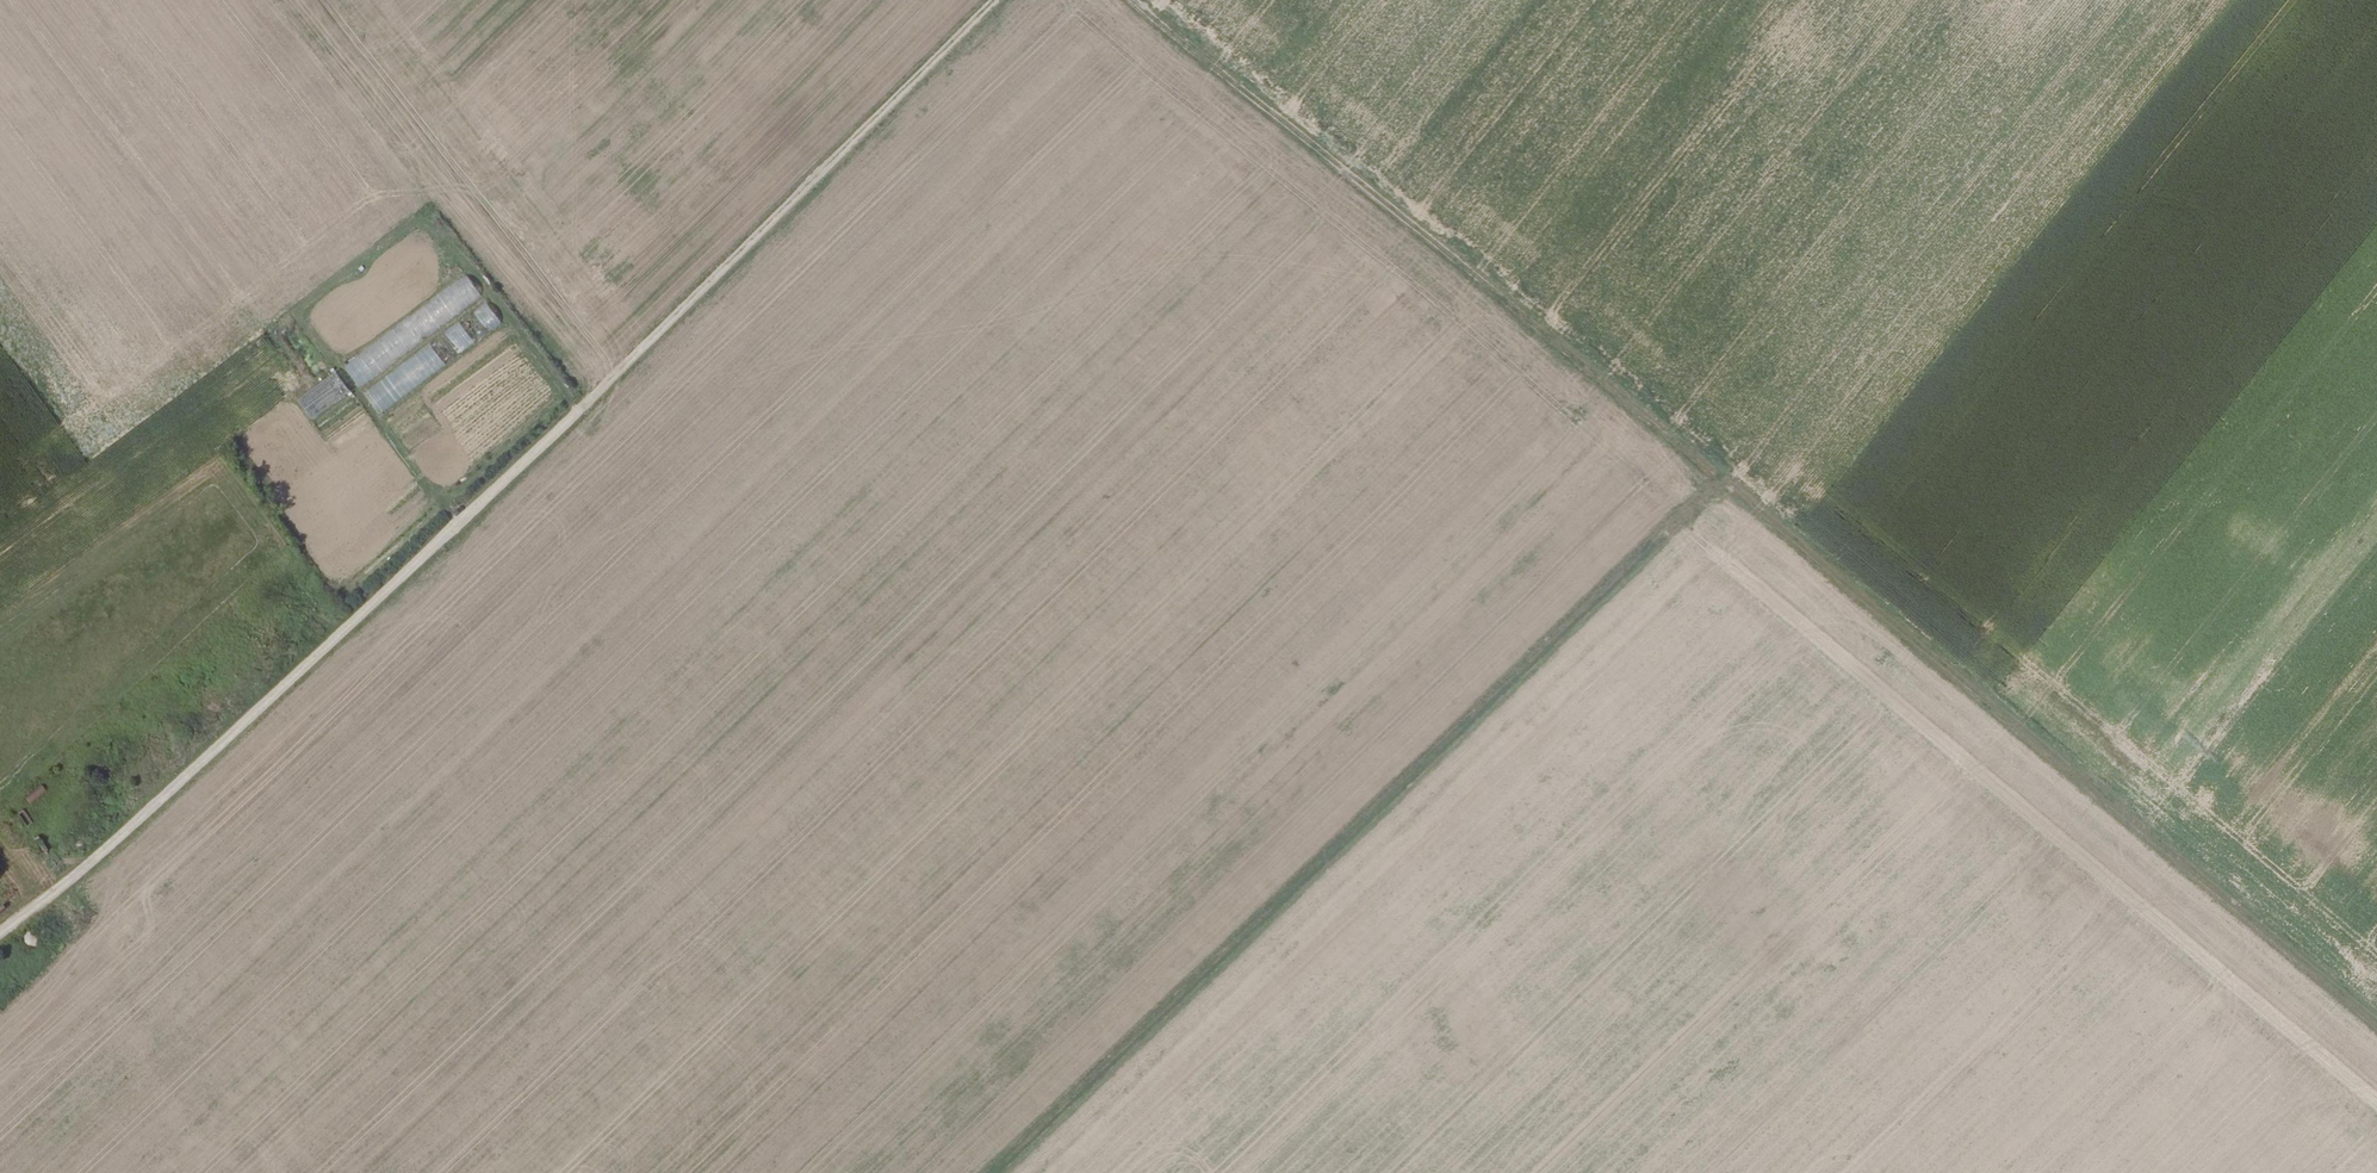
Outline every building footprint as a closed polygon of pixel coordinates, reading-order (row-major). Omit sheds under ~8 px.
[(469,278),(341,362),(355,384),(483,300),(469,278)] [(377,413),(501,325),(487,304),(362,393),(377,413)] [(334,371),(297,400),(313,420),(350,391),(334,371)] [(41,785),(25,798),(30,805),(46,792),(41,785)]
